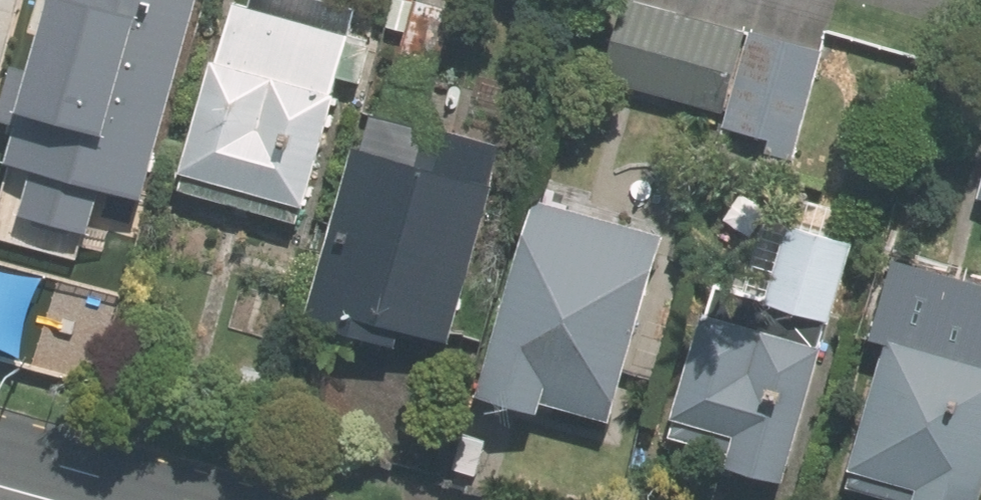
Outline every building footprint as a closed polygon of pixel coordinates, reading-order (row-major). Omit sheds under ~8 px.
[(194,0),(48,0),(28,71),(8,66),(0,96),(0,125),(12,128),(3,162),(30,170),(16,218),(87,237),(100,189),(139,200),(194,0)] [(408,0),(394,0),(375,68),(430,83),(449,11),(408,0)] [(173,184),(297,217),(347,37),(222,3),(173,184)] [(742,38),(618,4),(597,83),(721,116),(742,38)] [(751,31),(723,132),(791,150),(819,49),(751,31)] [(493,156),(363,120),(305,332),(435,368),(493,156)] [(528,419),(532,407),(605,427),(656,240),(529,206),(493,336),(492,336),(473,405),(528,419)] [(779,491),(788,460),(789,460),(824,330),(823,330),(847,244),(786,227),(762,313),(706,298),(670,428),(727,443),(718,475),(779,491)] [(907,496),(906,499),(977,499),(980,486),(980,343),(893,319),(849,480),(907,496)]
